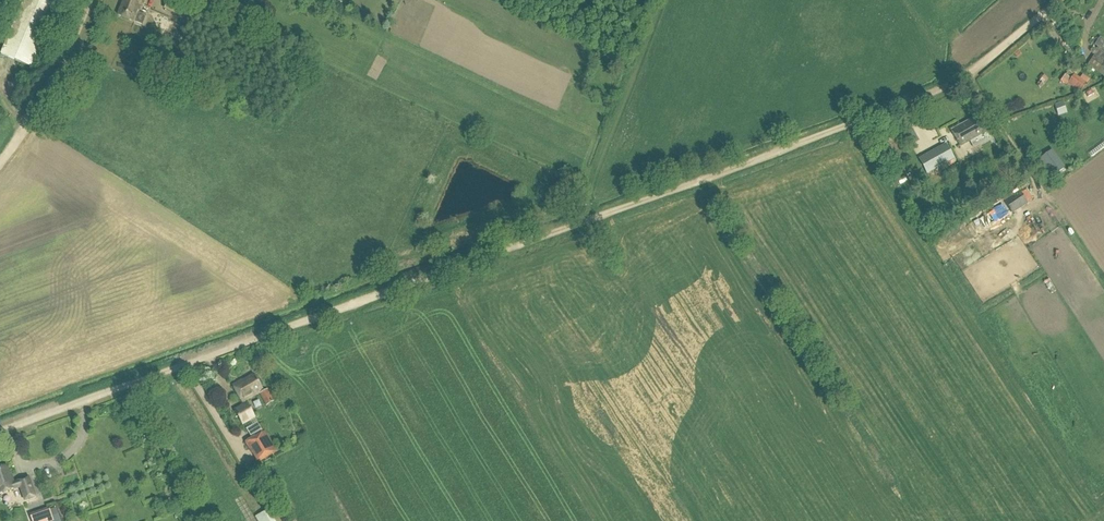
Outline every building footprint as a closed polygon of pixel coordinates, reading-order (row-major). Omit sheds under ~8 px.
[(55,0),(46,0),(45,3),(37,0),(25,0),(1,55),(36,70),(62,11),(61,10),(63,4),(55,0)] [(142,8),(146,0),(123,0),(117,16),(134,23),(134,22),(135,23),(142,26),(145,17),(139,14),(139,15),(138,14),(140,8),(142,8)] [(186,5),(173,0),(168,0),(163,11),(181,17),(186,5)] [(231,14),(243,19),(247,9),(235,4),(231,14)] [(1074,14),(1083,14),(1083,5),(1074,5),(1074,14)] [(204,26),(208,17),(195,11),(191,21),(204,26)] [(1058,29),(1063,25),(1056,17),(1051,21),(1058,29)] [(1016,42),(1008,50),(1013,55),(1021,47),(1016,42)] [(1103,52),(1098,48),(1091,59),(1103,69),(1103,51),(1103,52)] [(1086,83),(1073,75),(1070,79),(1067,77),(1062,83),(1067,87),(1068,85),(1079,92),(1086,83)] [(960,147),(986,132),(978,116),(951,131),(960,147)] [(906,138),(912,134),(909,129),(903,133),(906,138)] [(926,157),(933,171),(954,159),(947,148),(938,153),(937,151),(926,157)] [(1046,155),(1037,162),(1050,179),(1059,173),(1046,155)] [(1012,215),(1028,205),(1020,192),(1004,202),(1012,215)] [(967,225),(974,236),(1008,215),(1001,204),(967,225)] [(967,239),(972,235),(967,226),(961,230),(967,239)] [(263,393),(255,378),(243,384),(242,382),(233,387),(242,403),(244,406),(234,411),(242,425),(255,418),(245,401),(259,393),(267,406),(273,402),(267,391),(263,393)] [(265,434),(263,434),(248,444),(258,461),(275,451),(265,434)] [(41,465),(36,469),(43,480),(48,476),(41,465)] [(6,467),(0,469),(0,494),(19,487),(24,501),(34,497),(27,478),(13,483),(12,481),(11,481),(6,467)] [(52,519),(48,507),(27,515),(29,520),(46,520),(52,519)] [(274,508),(256,518),(258,520),(281,520),(274,508)]
